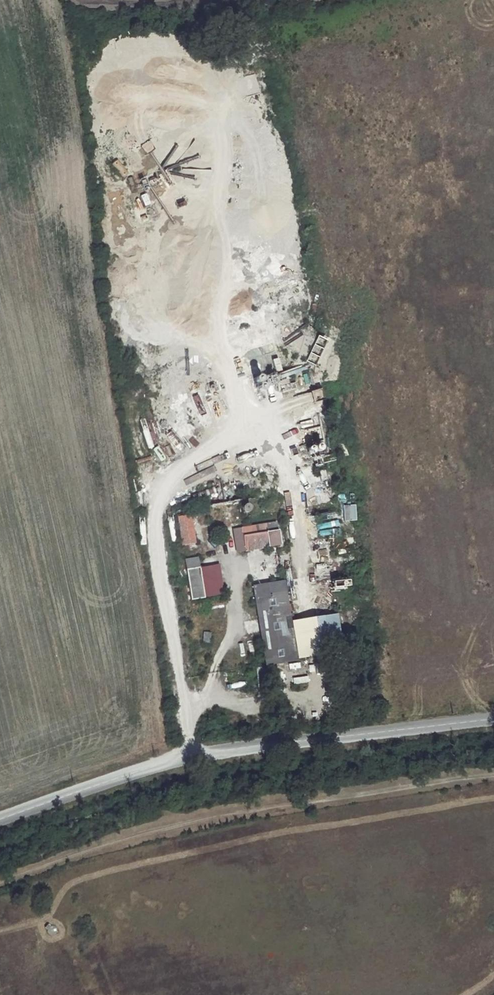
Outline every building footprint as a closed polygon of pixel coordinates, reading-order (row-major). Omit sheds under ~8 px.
[(260,121),(263,138),(274,136),(271,119),(260,121)] [(137,191),(132,177),(126,179),(131,193),(137,191)] [(143,206),(150,203),(146,193),(140,195),(143,206)] [(295,381),(281,383),(282,390),(296,389),(295,381)] [(316,411),(313,402),(301,406),(303,415),(316,411)] [(342,505),(343,521),(357,520),(355,504),(342,505)] [(189,511),(172,513),(177,545),(194,542),(189,511)] [(275,520),(242,525),(246,549),(279,544),(275,520)] [(245,551),(240,528),(232,529),(236,553),(245,551)] [(183,581),(178,582),(179,595),(186,594),(190,617),(206,615),(196,556),(180,559),(183,581)] [(285,580),(251,585),(265,665),(298,660),(291,620),(285,580)] [(335,613),(291,620),(298,660),(341,653),(335,613)]
